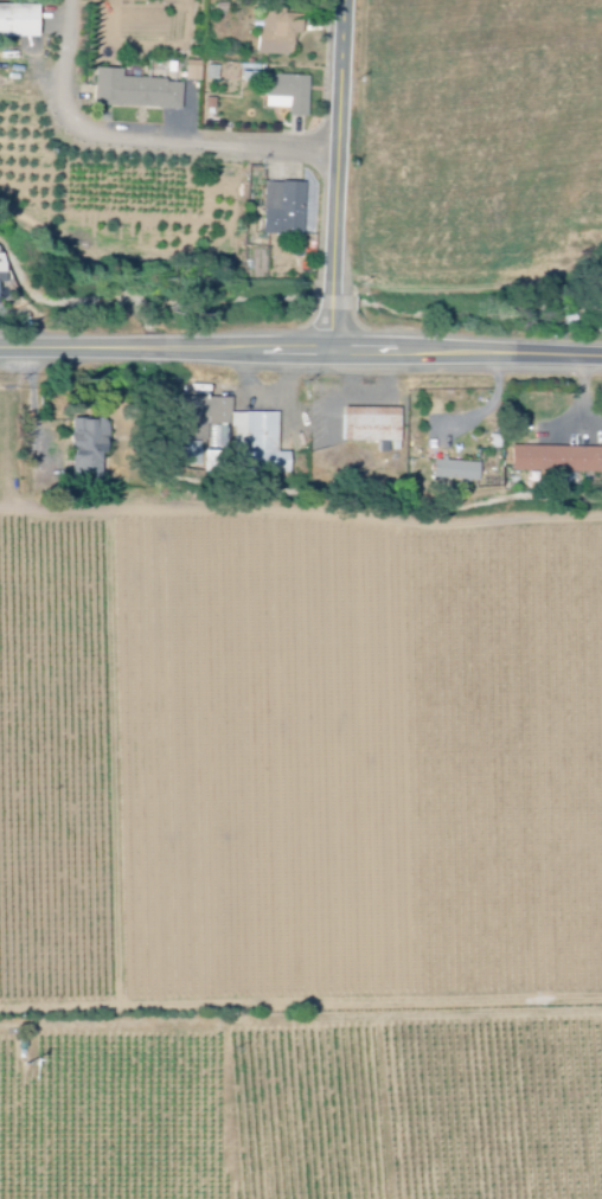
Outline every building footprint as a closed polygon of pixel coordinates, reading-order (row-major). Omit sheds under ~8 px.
[(0,7),(0,38),(41,39),(42,7),(0,7)] [(296,58),(297,36),(305,36),(306,16),(263,15),(262,56),(296,58)] [(202,83),(203,64),(188,63),(187,82),(202,83)] [(125,81),(125,72),(98,71),(97,108),(183,111),(184,83),(125,81)] [(291,111),(291,118),(311,119),(312,78),(269,77),(268,110),(291,111)] [(305,237),(307,185),(267,184),(266,236),(305,237)] [(1,307),(2,285),(8,285),(9,256),(0,256),(0,307),(1,307)] [(232,400),(211,400),(211,429),(216,429),(216,441),(215,441),(215,451),(231,451),(232,400)] [(403,411),(345,410),(345,443),(385,444),(385,453),(402,453),(403,411)] [(280,415),(233,415),(233,446),(250,446),(250,451),(269,451),(269,474),(292,474),(292,455),(280,455),(280,415)] [(74,422),(75,483),(105,483),(105,456),(111,455),(111,421),(74,422)] [(601,475),(601,450),(515,449),(515,474),(601,475)] [(482,465),(437,463),(436,481),(481,483),(482,465)]
